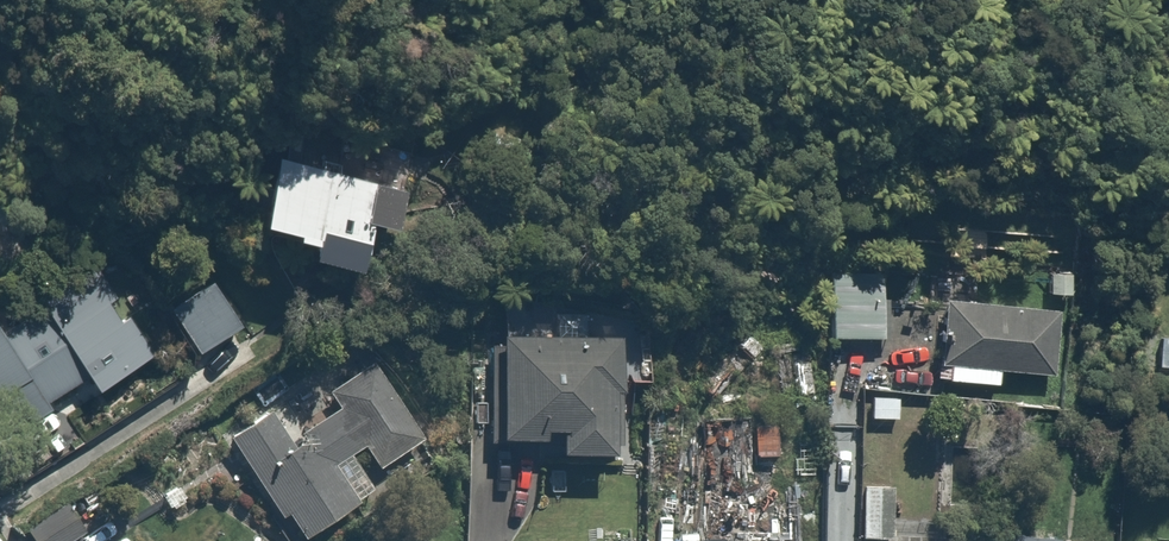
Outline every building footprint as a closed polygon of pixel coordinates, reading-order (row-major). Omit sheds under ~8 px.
[(411,194),(286,163),(269,240),(318,252),(314,268),(363,280),(375,231),(400,238),(411,194)] [(144,355),(102,277),(0,333),(0,434),(87,386),(96,402),(153,371),(144,355)] [(890,280),(821,277),(819,335),(887,338),(890,280)] [(218,278),(170,310),(201,356),(249,324),(218,278)] [(1063,315),(942,302),(934,385),(1001,392),(1004,370),(1057,376),(1063,315)] [(1160,333),(1159,372),(1168,373),(1168,333),(1160,333)] [(626,340),(507,338),(504,445),(566,446),(565,463),(623,464),(626,340)] [(382,362),(331,398),(342,414),(296,446),(272,413),(231,442),(300,540),(305,540),(360,504),(336,469),(363,450),(379,474),(434,437),(382,362)] [(906,395),(862,394),(861,420),(905,421),(906,395)] [(705,499),(706,540),(810,540),(809,498),(777,499),(775,424),(703,426),(705,499)] [(861,480),(857,540),(892,540),(895,482),(861,480)] [(31,539),(33,540),(137,540),(139,540),(119,511),(84,534),(70,513),(31,539)]
